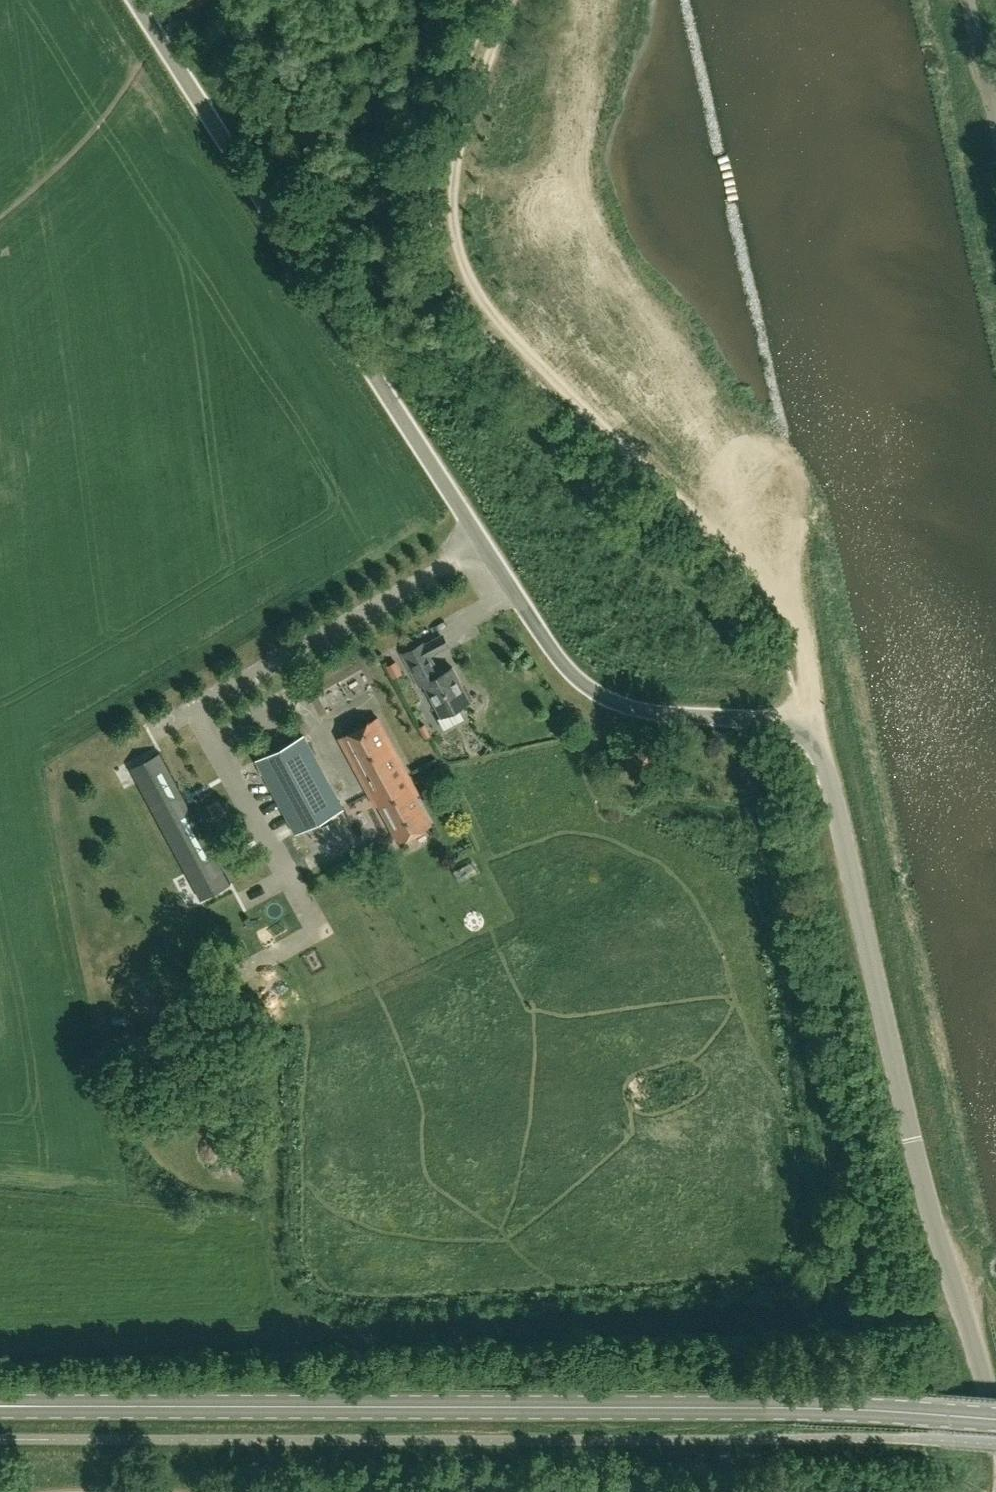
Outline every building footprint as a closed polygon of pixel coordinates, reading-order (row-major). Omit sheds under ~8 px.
[(206,0),(185,0),(192,10),(206,0)] [(446,635),(427,644),(426,643),(405,654),(421,686),(427,683),(443,716),(472,702),(455,668),(442,675),(432,654),(451,645),(446,635)] [(432,824),(413,790),(416,788),(378,717),(340,737),(377,805),(380,803),(400,841),(432,824)] [(346,808),(306,733),(256,761),(296,834),(346,808)] [(138,782),(186,872),(199,865),(212,891),(230,881),(188,803),(183,795),(162,754),(144,763),(151,775),(138,782)] [(354,813),(325,822),(333,848),(362,839),(354,813)]
